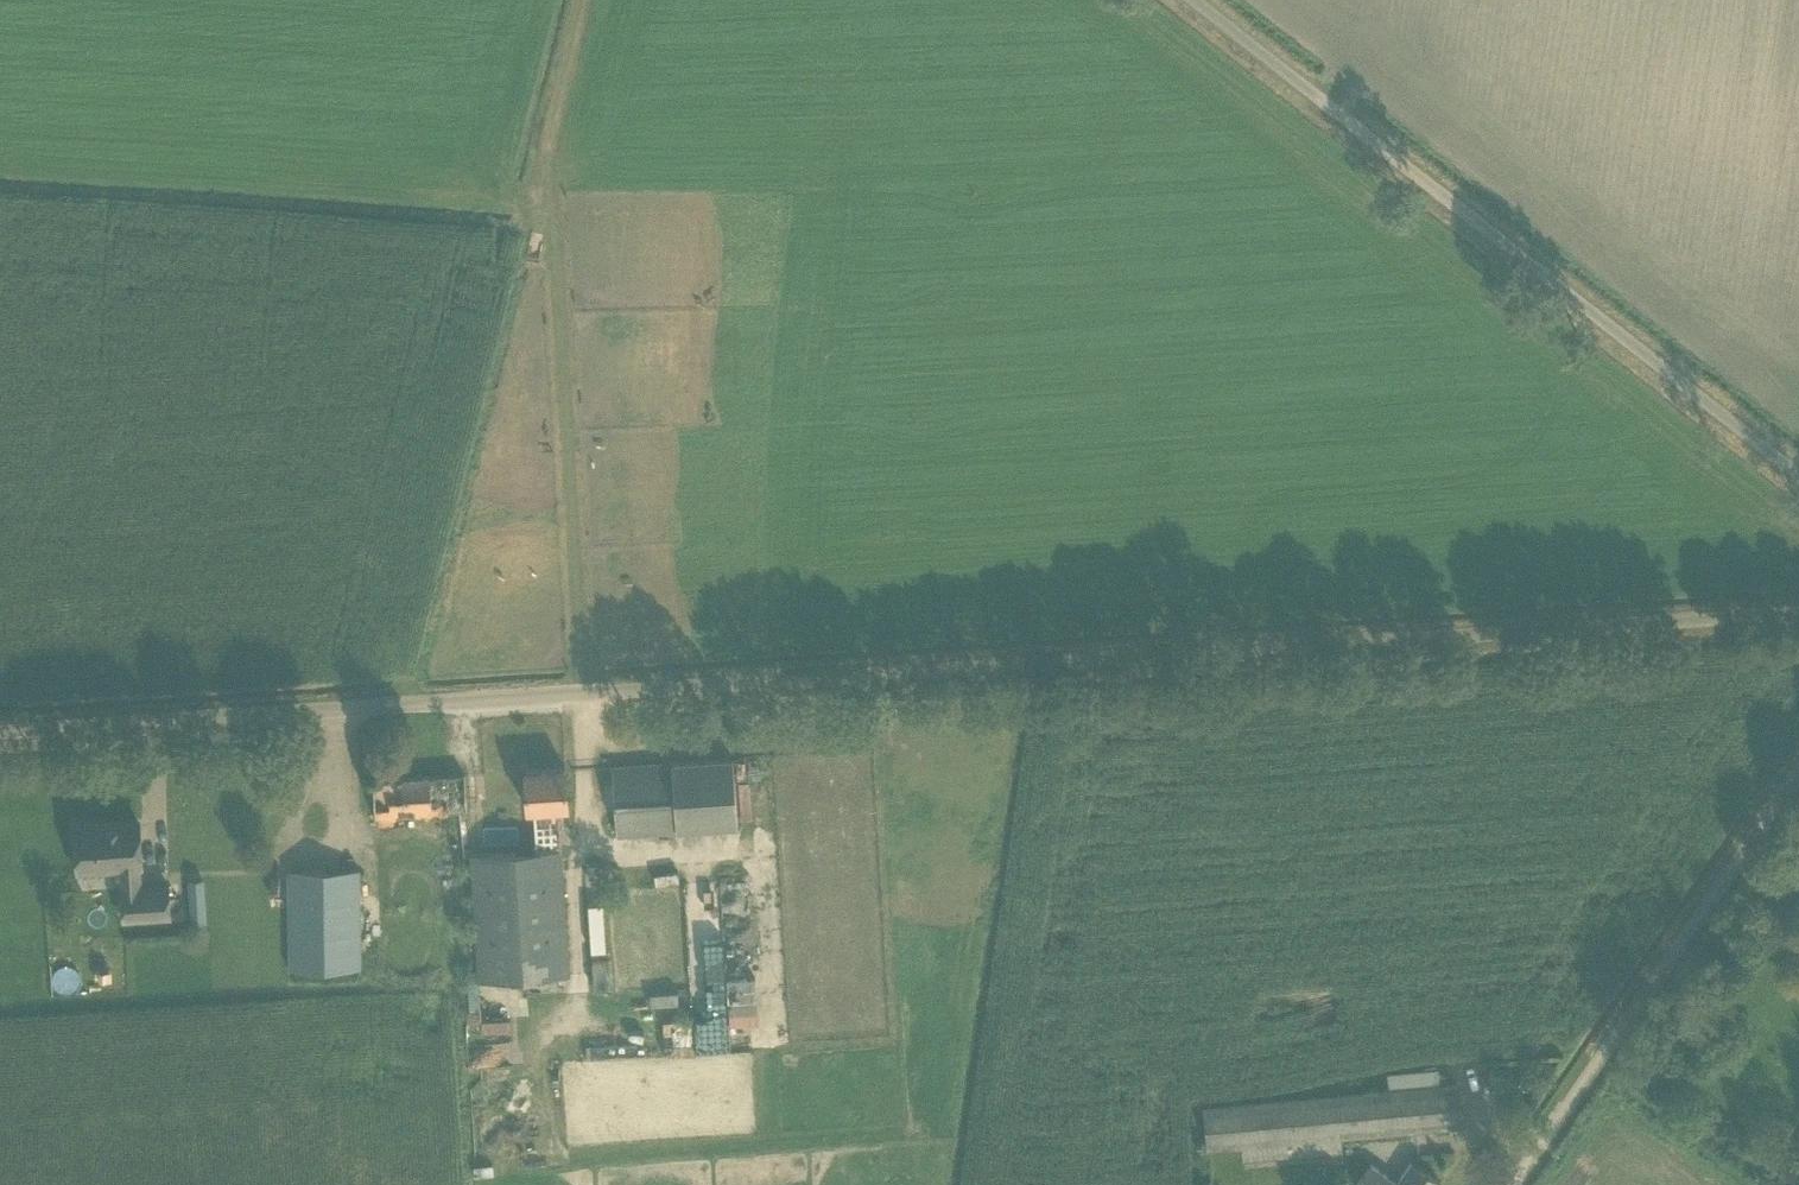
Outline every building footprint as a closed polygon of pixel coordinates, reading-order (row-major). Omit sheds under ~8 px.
[(611,768),(613,791),(616,835),(737,827),(733,759),(611,768)] [(527,810),(533,809),(557,808),(567,807),(565,767),(525,770),(527,810)] [(446,775),(373,780),(375,816),(376,820),(377,820),(377,825),(396,824),(396,814),(467,809),(465,774),(446,775)] [(536,850),(471,854),(479,979),(570,973),(562,848),(559,849),(557,808),(533,809),(536,850)] [(98,822),(74,824),(75,847),(77,872),(121,869),(122,888),(121,889),(123,920),(170,916),(168,885),(140,887),(139,868),(142,867),(139,824),(98,827),(98,822)] [(288,871),(289,972),(359,972),(358,871),(288,871)] [(595,991),(609,990),(607,961),(593,962),(595,991)] [(639,988),(640,1017),(651,1016),(652,1053),(679,1052),(677,986),(639,988)] [(1202,1107),(1206,1149),(1460,1126),(1456,1083),(1202,1107)] [(457,1163),(459,1176),(478,1175),(477,1161),(457,1163)] [(1441,1183),(1412,1163),(1397,1184),(1439,1184),(1441,1183)] [(1371,1167),(1358,1184),(1397,1184),(1371,1167)]
